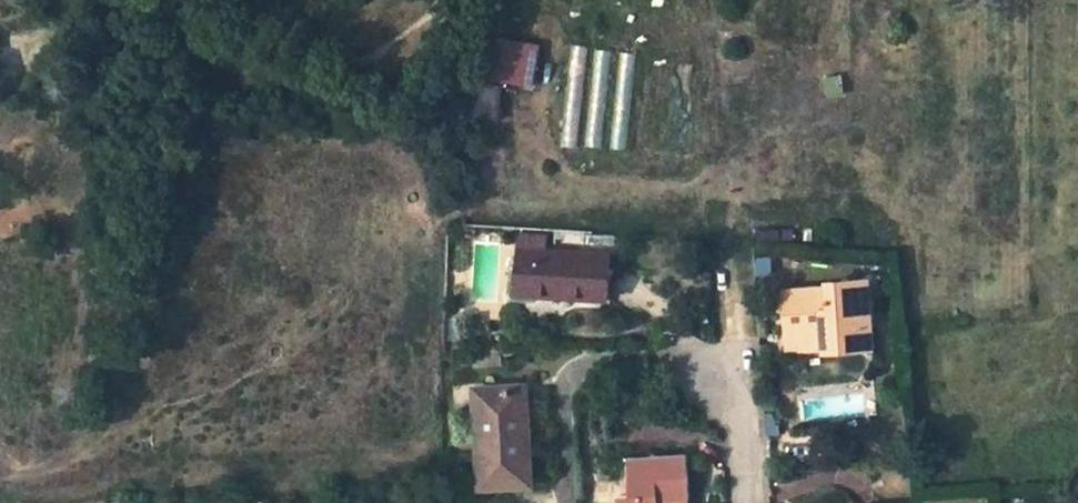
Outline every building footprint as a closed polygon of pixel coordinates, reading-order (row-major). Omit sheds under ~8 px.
[(531,89),(539,43),(487,33),(472,117),(497,121),(504,84),(531,89)] [(171,60),(158,58),(155,74),(168,76),(171,60)] [(610,256),(517,250),(515,288),(559,290),(558,296),(607,300),(610,256)] [(870,347),(867,281),(826,284),(826,290),(783,293),(786,328),(822,325),(824,351),(870,347)] [(515,294),(558,296),(559,290),(515,288),(515,294)] [(787,335),(822,333),(822,325),(786,328),(787,335)] [(524,387),(474,390),(476,439),(480,439),(483,487),(530,485),(527,444),(522,445),(521,414),(526,414),(524,387)] [(628,459),(631,496),(619,497),(619,502),(657,502),(657,501),(687,500),(685,455),(628,459)]
